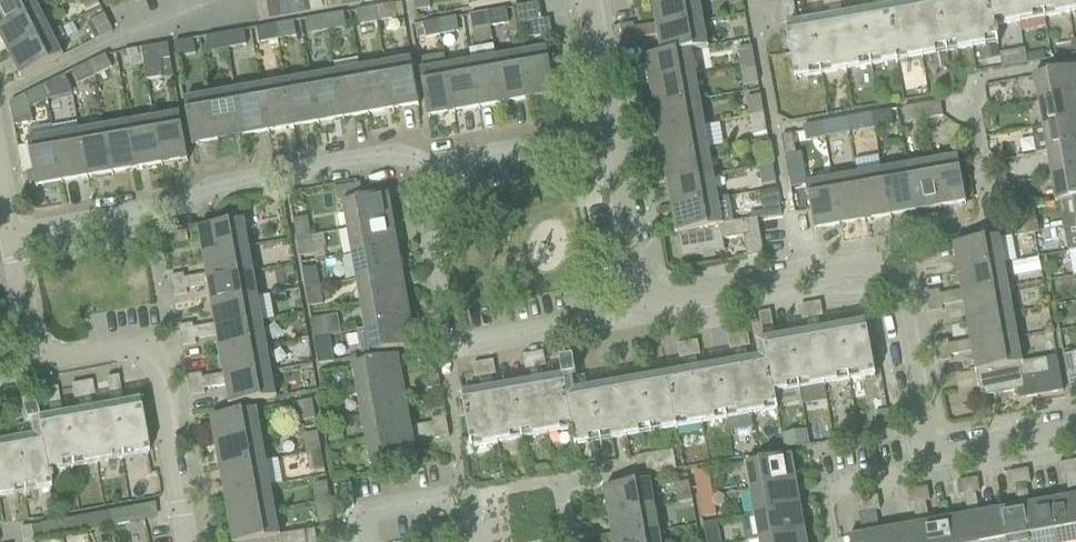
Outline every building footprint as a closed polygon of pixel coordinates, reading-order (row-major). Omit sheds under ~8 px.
[(40,10),(35,0),(3,0),(0,1),(0,29),(40,10)] [(85,8),(98,2),(97,0),(81,0),(85,8)] [(266,0),(255,0),(258,21),(270,19),(266,0)] [(270,19),(281,17),(278,0),(266,0),(270,19)] [(281,17),(293,15),(290,0),(278,0),(281,17)] [(293,15),(304,13),(302,0),(290,0),(293,15)] [(304,13),(316,11),(314,0),(302,0),(304,13)] [(316,11),(327,9),(326,0),(314,0),(316,11)] [(327,9),(339,7),(338,0),(326,0),(327,9)] [(416,10),(430,8),(428,0),(414,0),(416,10)] [(471,9),(516,0),(470,0),(471,9)] [(703,23),(703,22),(702,22),(698,0),(688,0),(651,6),(651,7),(653,7),(656,25),(657,31),(703,23)] [(785,24),(796,22),(792,0),(781,0),(780,0),(785,24)] [(887,11),(888,17),(864,22),(864,21),(862,21),(862,22),(843,26),(839,3),(844,2),(844,0),(822,0),(823,6),(828,5),(832,28),(813,31),(813,30),(811,30),(812,31),(788,35),(788,33),(786,34),(795,83),(796,83),(796,81),(820,77),(820,78),(822,78),(821,76),(845,72),(845,73),(847,73),(847,72),(870,68),(870,69),(872,69),(871,67),(896,63),(896,64),(897,64),(897,63),(920,59),(920,60),(922,60),(921,59),(943,54),(944,56),(945,55),(945,54),(970,50),(970,51),(972,51),(971,49),(996,45),(996,46),(998,46),(996,38),(998,38),(997,31),(995,32),(994,29),(1018,24),(1018,26),(1020,25),(1019,24),(1043,20),(1044,21),(1045,21),(1045,20),(1069,15),(1069,17),(1070,16),(1070,15),(1075,14),(1075,0),(947,0),(887,11)] [(539,3),(530,5),(513,8),(516,25),(542,20),(539,3)] [(394,4),(375,7),(378,21),(396,18),(394,4)] [(378,21),(375,7),(356,11),(358,25),(378,21)] [(506,9),(488,12),(491,26),(509,23),(506,9)] [(0,29),(0,35),(9,53),(8,53),(8,54),(50,33),(39,11),(40,11),(40,10),(39,10),(0,29)] [(491,26),(488,12),(469,15),(472,30),(491,26)] [(344,13),(325,16),(327,30),(346,27),(344,13)] [(91,21),(99,38),(112,32),(104,15),(91,21)] [(327,30),(325,16),(306,20),(309,34),(327,30)] [(456,18),(438,21),(440,35),(459,32),(456,18)] [(440,35),(438,21),(419,25),(422,39),(440,35)] [(293,22),(275,25),(278,39),(295,36),(293,22)] [(656,25),(634,29),(636,40),(658,36),(661,52),(661,55),(661,56),(689,51),(706,48),(708,48),(707,46),(706,46),(702,24),(703,23),(657,31),(656,25)] [(278,39),(275,25),(256,28),(259,42),(278,39)] [(636,45),(636,40),(634,29),(633,25),(619,27),(623,47),(636,45)] [(50,33),(8,54),(8,55),(9,54),(19,74),(18,75),(19,76),(20,76),(21,77),(62,57),(61,56),(62,55),(62,54),(60,54),(53,40),(65,34),(62,28),(52,34),(51,33),(50,33)] [(243,31),(225,34),(228,48),(246,45),(243,31)] [(228,48),(225,34),(206,37),(209,51),(228,48)] [(192,40),(173,43),(176,57),(195,54),(192,40)] [(141,49),(144,63),(147,80),(162,78),(162,73),(172,71),(167,44),(141,49)] [(737,49),(740,68),(754,66),(751,47),(737,49)] [(522,52),(521,52),(530,100),(530,98),(552,95),(552,96),(554,96),(554,94),(556,94),(548,49),(546,49),(545,48),(544,48),(544,50),(522,53),(522,52)] [(125,66),(144,63),(141,49),(122,52),(125,66)] [(645,59),(643,59),(644,61),(645,60),(649,83),(648,83),(648,84),(695,76),(695,75),(694,75),(691,58),(690,52),(689,51),(661,56),(645,59)] [(497,56),(496,56),(505,104),(505,103),(528,99),(529,100),(530,100),(521,52),(520,52),(521,54),(497,58),(497,56)] [(105,56),(88,64),(95,76),(111,68),(105,56)] [(472,61),(471,61),(480,109),(481,109),(481,107),(504,103),(504,105),(505,104),(496,56),(495,57),(496,58),(472,62),(472,61)] [(386,63),(385,63),(394,111),(394,109),(395,109),(416,105),(417,107),(418,107),(418,105),(419,105),(412,60),(410,61),(410,59),(408,59),(408,61),(386,65),(386,63)] [(447,65),(446,66),(454,113),(455,113),(455,112),(479,108),(479,109),(480,109),(471,61),(470,61),(471,63),(447,67),(447,65)] [(361,68),(360,68),(368,116),(369,115),(369,114),(392,110),(392,112),(394,111),(385,63),(384,64),(384,65),(361,69),(361,68)] [(95,76),(88,64),(72,72),(78,85),(95,76)] [(454,113),(446,66),(445,66),(445,67),(423,71),(422,70),(421,70),(421,71),(420,72),(428,117),(429,117),(429,118),(430,118),(430,116),(453,112),(454,113)] [(754,66),(740,68),(743,86),(758,84),(754,66)] [(336,72),(335,72),(344,120),(344,118),(367,114),(368,116),(360,68),(359,68),(359,70),(336,74),(336,72)] [(1037,103),(1075,96),(1075,69),(1034,76),(1034,78),(1033,78),(1033,79),(1035,79),(1039,102),(1037,102),(1037,103)] [(311,76),(310,77),(319,124),(320,124),(319,123),(342,118),(343,120),(344,120),(335,72),(334,72),(335,74),(311,78),(311,76)] [(58,79),(41,87),(48,100),(72,94),(71,88),(65,76),(58,79)] [(652,108),(652,109),(698,101),(694,77),(695,77),(695,76),(648,84),(648,85),(649,85),(653,108),(652,108)] [(286,81),(285,81),(294,129),(294,127),(318,123),(318,124),(319,124),(310,77),(309,77),(309,78),(286,82),(286,81)] [(261,86),(260,86),(269,133),(270,133),(269,132),(293,128),(293,129),(294,129),(285,81),(284,81),(285,83),(261,87),(261,86)] [(236,90),(235,90),(244,138),(245,138),(245,136),(268,132),(268,134),(269,133),(260,86),(259,86),(259,87),(237,91),(236,90)] [(41,87),(25,95),(30,109),(48,100),(41,87)] [(211,94),(210,95),(210,96),(218,141),(218,143),(220,142),(219,141),(243,137),(243,138),(244,138),(235,90),(235,92),(211,96),(211,94)] [(25,95),(10,103),(14,126),(33,122),(30,109),(25,95)] [(218,141),(210,96),(187,100),(187,99),(185,99),(186,100),(184,100),(192,146),(193,145),(194,147),(195,147),(195,145),(218,141)] [(1042,128),(1075,122),(1075,96),(1037,103),(1037,104),(1039,103),(1043,127),(1042,127),(1042,128)] [(746,99),(749,118),(763,115),(760,97),(746,99)] [(656,133),(657,134),(704,125),(703,125),(698,102),(700,102),(699,100),(698,101),(652,109),(652,110),(654,110),(658,133),(656,133)] [(940,103),(921,106),(923,120),(942,117),(940,103)] [(923,120),(921,106),(902,110),(905,124),(923,120)] [(889,112),(871,116),(873,129),(892,126),(889,112)] [(155,118),(154,118),(159,149),(162,166),(163,166),(163,164),(185,160),(185,162),(187,161),(187,160),(188,159),(186,149),(184,138),(180,115),(179,115),(179,114),(177,114),(177,116),(155,119),(155,118)] [(763,115),(749,118),(752,136),(766,133),(763,115)] [(873,129),(871,116),(852,119),(855,133),(873,129)] [(129,123),(129,124),(137,170),(138,170),(137,168),(150,166),(161,164),(161,166),(162,166),(159,149),(154,118),(153,118),(153,120),(150,120),(130,124),(129,123)] [(840,121),(821,125),(824,138),(842,135),(840,121)] [(1032,129),(1037,155),(1046,153),(1075,148),(1075,122),(1042,128),(1032,129)] [(104,127),(112,175),(113,175),(113,173),(136,169),(136,170),(137,170),(129,124),(129,123),(128,123),(128,124),(105,128),(104,127)] [(661,158),(661,159),(707,151),(703,127),(704,126),(704,125),(657,134),(657,135),(658,134),(662,158),(661,158)] [(824,138),(821,125),(802,128),(805,142),(824,138)] [(80,132),(78,132),(87,178),(87,179),(88,179),(88,178),(111,173),(112,175),(104,127),(103,127),(103,129),(80,133),(80,132)] [(54,137),(53,137),(54,138),(56,149),(62,184),(63,183),(63,182),(87,178),(78,132),(78,133),(54,137)] [(781,136),(784,156),(795,154),(792,134),(781,136)] [(28,143),(27,143),(28,149),(36,187),(37,187),(37,188),(39,188),(38,186),(61,182),(61,184),(62,184),(56,149),(54,138),(53,137),(52,137),(53,138),(51,138),(30,142),(30,141),(29,141),(28,143)] [(755,149),(758,167),(772,165),(769,146),(755,149)] [(1050,178),(1075,173),(1075,148),(1046,153),(1046,154),(1048,154),(1052,176),(1050,177),(1050,178)] [(665,183),(665,184),(713,175),(712,175),(711,175),(707,152),(708,151),(708,150),(707,151),(661,159),(661,160),(662,160),(667,183),(665,183)] [(932,162),(931,162),(940,210),(940,208),(963,204),(964,205),(965,205),(965,204),(966,203),(957,159),(956,158),(955,158),(955,159),(932,163),(932,162)] [(907,167),(906,167),(915,214),(915,213),(938,208),(939,210),(940,210),(931,162),(930,163),(930,164),(907,168),(907,167)] [(772,165),(758,167),(761,186),(775,183),(772,165)] [(882,171),(881,171),(890,219),(890,217),(914,213),(914,214),(915,214),(906,167),(905,167),(906,168),(882,173),(882,171)] [(857,176),(856,176),(865,223),(866,223),(865,222),(889,218),(889,219),(890,219),(881,171),(880,171),(881,173),(857,177),(857,176)] [(1057,203),(1059,202),(1075,199),(1075,173),(1050,178),(1052,178),(1056,201),(1055,201),(1055,203),(1057,203)] [(670,209),(717,201),(717,200),(716,200),(712,176),(713,176),(713,175),(665,184),(665,185),(667,184),(671,208),(670,209)] [(832,180),(831,180),(840,228),(841,228),(840,227),(864,222),(864,224),(865,223),(856,176),(856,177),(832,181),(832,180)] [(840,228),(831,180),(831,181),(831,182),(808,186),(808,185),(807,185),(807,186),(805,186),(813,231),(815,231),(815,233),(816,232),(816,231),(839,227),(839,228),(840,228)] [(344,204),(343,204),(343,206),(344,206),(349,229),(347,229),(347,230),(395,221),(393,221),(389,198),(391,197),(390,196),(389,196),(388,195),(344,203),(344,204)] [(781,215),(778,196),(764,199),(767,218),(781,215)] [(1059,202),(1059,203),(1064,228),(1075,225),(1075,199),(1059,202)] [(674,233),(674,234),(721,226),(716,202),(717,202),(717,201),(670,209),(670,210),(671,210),(675,233),(674,233)] [(1027,207),(1012,210),(1015,226),(1030,223),(1027,207)] [(293,220),(296,239),(310,236),(307,218),(293,220)] [(722,240),(743,237),(747,258),(763,255),(757,219),(721,226),(674,234),(674,235),(676,235),(680,260),(724,252),(722,240)] [(202,255),(250,247),(250,246),(248,246),(244,223),(246,223),(245,222),(244,222),(244,221),(199,229),(199,230),(198,231),(198,232),(200,232),(204,254),(202,255)] [(351,254),(399,246),(399,245),(397,246),(393,222),(395,222),(395,221),(347,230),(347,231),(349,231),(353,254),(351,254)] [(1015,226),(1013,226),(1015,237),(1038,233),(1036,222),(1030,223),(1015,226)] [(1064,228),(1068,253),(1075,251),(1075,225),(1064,228)] [(162,235),(164,247),(188,243),(186,231),(162,235)] [(310,236),(296,239),(299,257),(314,255),(310,236)] [(957,273),(958,272),(1004,264),(1004,263),(1003,263),(999,241),(1000,240),(1000,239),(999,239),(998,238),(953,246),(954,247),(952,248),(952,249),(954,249),(958,271),(957,271),(957,273)] [(399,246),(351,254),(352,255),(353,255),(357,278),(356,278),(356,279),(403,271),(403,270),(402,270),(397,247),(399,247),(399,246)] [(209,280),(254,272),(254,271),(253,271),(249,248),(250,247),(202,255),(202,256),(204,256),(207,275),(208,274),(209,280)] [(962,297),(1009,289),(1009,288),(1007,288),(1003,265),(1004,265),(1004,264),(958,272),(961,292),(962,297)] [(301,270),(305,288),(319,285),(316,267),(301,270)] [(403,271),(356,279),(356,280),(357,280),(362,303),(360,303),(360,304),(408,295),(406,295),(402,272),(404,271),(403,271)] [(211,305),(259,297),(259,296),(257,296),(253,272),(254,272),(209,280),(208,274),(207,275),(184,279),(186,290),(209,286),(213,304),(211,305)] [(187,294),(186,290),(184,279),(183,274),(170,276),(174,296),(187,294)] [(319,285),(305,288),(308,307),(322,304),(319,285)] [(966,322),(1013,314),(1013,313),(1012,313),(1008,290),(1009,290),(1009,289),(962,297),(961,292),(939,296),(941,307),(963,303),(967,322),(966,322)] [(941,307),(939,296),(939,291),(925,294),(928,314),(942,311),(941,307)] [(259,297),(211,305),(211,306),(213,306),(216,324),(217,324),(218,330),(263,321),(274,319),(269,295),(259,297)] [(408,295),(360,304),(360,305),(362,305),(366,328),(364,328),(364,329),(412,321),(411,321),(406,297),(408,296),(408,295)] [(667,378),(615,387),(586,393),(584,386),(576,380),(573,358),(559,360),(562,377),(563,377),(565,384),(563,384),(563,386),(544,390),(540,367),(545,367),(542,353),(522,356),(525,370),(529,369),(533,391),(516,395),(515,393),(514,394),(514,395),(494,398),(490,376),(495,375),(492,361),(473,365),(475,379),(479,378),(484,400),(466,404),(465,401),(463,402),(472,451),(474,451),(474,448),(497,444),(497,446),(498,445),(498,444),(522,440),(522,441),(524,441),(524,440),(547,435),(547,437),(549,437),(548,435),(573,431),(574,435),(571,436),(572,441),(574,441),(576,450),(578,449),(578,447),(600,443),(600,442),(624,438),(624,439),(626,439),(625,437),(650,433),(650,434),(651,434),(651,433),(675,428),(676,430),(677,430),(677,428),(700,424),(700,425),(702,425),(701,424),(725,420),(726,421),(727,421),(727,420),(750,415),(750,416),(751,416),(751,415),(776,411),(776,413),(777,412),(774,394),(798,390),(798,391),(800,391),(800,389),(823,385),(823,387),(825,386),(824,385),(848,381),(848,382),(850,382),(849,380),(874,376),(874,378),(875,378),(867,329),(865,330),(865,332),(842,336),(841,335),(840,335),(840,336),(821,340),(817,317),(821,317),(819,303),(799,307),(801,320),(806,320),(810,342),(792,345),(792,344),(790,344),(790,345),(766,349),(766,347),(764,348),(768,367),(749,370),(744,347),(749,346),(746,333),(727,337),(729,350),(733,349),(738,372),(719,376),(719,375),(717,375),(717,376),(699,379),(694,356),(699,355),(697,342),(677,346),(679,359),(683,358),(688,381),(668,385),(667,378)] [(759,314),(760,320),(763,338),(774,336),(770,312),(759,314)] [(971,347),(1018,339),(1018,338),(1016,338),(1012,315),(1013,314),(966,322),(966,323),(967,323),(970,342),(971,347)] [(324,317),(311,320),(315,338),(328,336),(324,317)] [(220,355),(267,347),(267,346),(266,346),(262,323),(263,322),(263,321),(218,330),(217,324),(216,324),(193,329),(195,340),(218,336),(221,354),(220,355)] [(364,329),(358,331),(362,357),(371,355),(374,355),(393,351),(415,347),(415,346),(416,346),(416,344),(414,345),(410,322),(412,322),(412,321),(364,329)] [(196,344),(195,340),(193,329),(192,324),(179,326),(183,346),(196,344)] [(328,336),(315,338),(319,364),(332,361),(331,354),(328,336)] [(972,353),(976,372),(1021,364),(1017,340),(1018,339),(971,347),(970,342),(948,346),(950,357),(972,353)] [(951,361),(950,357),(948,346),(947,341),(933,344),(937,363),(951,361)] [(221,356),(225,374),(226,374),(227,380),(270,371),(266,348),(268,347),(267,347),(220,355),(220,356),(221,356)] [(1063,356),(1069,391),(1075,390),(1075,354),(1063,356)] [(976,372),(975,372),(975,374),(976,373),(981,398),(1017,391),(1019,400),(1063,392),(1060,377),(1057,357),(1021,364),(976,372)] [(356,391),(358,391),(401,384),(402,389),(403,389),(426,385),(424,374),(401,378),(398,361),(400,361),(400,359),(398,359),(398,358),(353,366),(352,367),(352,368),(354,368),(358,390),(356,390),(356,391)] [(423,369),(424,374),(426,385),(427,390),(440,387),(436,367),(423,369)] [(202,378),(204,390),(227,386),(230,403),(228,403),(228,405),(230,404),(230,405),(275,397),(274,396),(276,396),(276,394),(274,395),(270,373),(272,373),(272,371),(270,371),(227,380),(226,374),(225,374),(202,378)] [(205,394),(204,390),(202,378),(201,374),(188,376),(192,396),(205,394)] [(106,379),(107,382),(111,403),(120,401),(116,378),(106,379)] [(11,496),(23,494),(23,496),(25,495),(25,494),(46,490),(47,492),(49,492),(47,483),(49,483),(48,477),(46,477),(45,473),(69,469),(70,471),(71,470),(71,468),(95,464),(95,466),(97,466),(96,464),(119,460),(120,461),(121,461),(121,460),(144,456),(145,458),(147,457),(138,408),(136,409),(137,411),(113,415),(113,414),(111,414),(112,415),(93,419),(89,397),(93,396),(91,385),(91,382),(71,385),(72,388),(74,400),(78,399),(82,421),(64,424),(64,423),(62,423),(62,424),(38,429),(33,403),(19,405),(21,414),(23,427),(17,435),(19,442),(12,444),(0,446),(0,498),(11,496)] [(362,416),(362,417),(407,409),(408,408),(408,406),(406,407),(403,389),(402,389),(401,384),(358,391),(362,414),(361,415),(361,417),(362,416)] [(45,390),(46,393),(50,414),(61,412),(56,388),(45,390)] [(296,402),(300,423),(315,420),(311,399),(296,402)] [(367,441),(367,442),(409,433),(410,438),(412,438),(434,434),(432,423),(410,427),(407,409),(362,417),(366,440),(365,440),(365,442),(367,441)] [(215,444),(215,445),(262,436),(262,435),(260,435),(256,412),(258,412),(258,411),(256,411),(256,410),(211,418),(212,419),(210,419),(210,421),(212,421),(216,443),(215,444)] [(873,414),(877,434),(891,432),(887,412),(873,414)] [(432,423),(434,434),(435,439),(449,437),(445,417),(432,419),(432,423)] [(342,432),(329,434),(331,446),(344,444),(342,432)] [(303,435),(306,453),(321,451),(317,433),(303,435)] [(409,433),(367,442),(371,463),(369,464),(370,466),(371,465),(371,467),(415,459),(415,458),(417,457),(417,456),(415,456),(412,438),(410,438),(409,433)] [(808,434),(786,438),(788,451),(810,447),(808,434)] [(219,469),(267,461),(266,460),(265,460),(261,437),(262,437),(262,436),(215,445),(215,446),(217,445),(221,468),(219,469)] [(321,451),(306,453),(310,472),(324,469),(321,451)] [(636,457),(639,476),(675,470),(672,451),(636,457)] [(745,464),(750,490),(794,482),(789,456),(745,464)] [(224,494),(224,495),(271,486),(271,485),(270,485),(265,462),(267,462),(267,461),(219,469),(219,470),(221,470),(225,494),(224,494)] [(1064,477),(1075,475),(1075,461),(1057,464),(1060,478),(1064,477)] [(1010,487),(1014,486),(1025,484),(1030,483),(1027,470),(1007,474),(1010,487)] [(707,471),(693,474),(698,500),(711,497),(708,478),(707,471)] [(1049,502),(1056,541),(1075,541),(1075,511),(1074,499),(1075,499),(1075,478),(1075,475),(1064,477),(1068,500),(1049,503),(1049,502)] [(959,496),(963,495),(974,493),(979,492),(977,479),(956,483),(959,496)] [(673,484),(677,503),(691,500),(688,481),(673,484)] [(604,491),(602,491),(602,493),(604,492),(608,515),(607,516),(654,508),(654,507),(653,507),(648,484),(650,484),(649,483),(648,483),(648,482),(640,483),(603,490),(604,491)] [(750,490),(754,515),(799,507),(794,482),(750,490)] [(312,485),(315,503),(329,501),(326,483),(312,485)] [(999,512),(1004,541),(1030,541),(1024,508),(1029,507),(1025,484),(1014,486),(1018,509),(999,512)] [(228,519),(228,520),(275,511),(276,510),(275,510),(274,510),(270,487),(271,486),(224,495),(226,495),(230,518),(228,519)] [(909,505),(913,504),(924,502),(929,501),(927,488),(907,492),(909,505)] [(948,520),(952,541),(978,541),(974,518),(979,517),(978,516),(974,493),(963,495),(967,518),(949,521),(948,520)] [(711,497),(698,500),(701,517),(714,515),(711,497)] [(857,501),(860,514),(874,511),(879,511),(877,497),(857,501)] [(329,501),(315,503),(319,522),(333,519),(329,501)] [(898,530),(901,541),(926,541),(923,527),(929,526),(928,525),(924,502),(913,504),(917,527),(898,530)] [(1024,508),(1030,541),(1056,541),(1049,502),(1048,502),(1048,503),(1029,507),(1024,508)] [(744,517),(749,541),(758,540),(804,532),(804,531),(803,531),(799,507),(754,515),(744,517)] [(654,508),(607,516),(607,517),(608,517),(612,535),(613,541),(657,532),(653,509),(654,508)] [(126,510),(108,513),(111,527),(129,524),(126,510)] [(280,536),(279,536),(274,511),(276,511),(276,510),(275,511),(228,520),(230,520),(234,541),(250,541),(280,536)] [(860,514),(858,514),(862,538),(849,541),(849,539),(838,541),(839,541),(875,541),(874,536),(878,535),(878,534),(874,511),(860,514)] [(978,541),(1004,541),(999,512),(999,511),(997,511),(997,513),(978,516),(979,517),(974,518),(978,541)] [(108,513),(83,518),(85,531),(111,527),(108,513)] [(83,518),(58,522),(58,523),(58,524),(61,536),(85,531),(83,518)] [(923,527),(926,541),(952,541),(948,520),(947,520),(947,522),(928,525),(929,526),(923,527)] [(716,522),(703,524),(705,541),(719,538),(716,522)] [(61,537),(58,523),(39,526),(42,540),(61,537)] [(20,530),(22,541),(32,541),(30,528),(20,530)] [(250,541),(316,541),(314,529),(292,533),(280,536),(250,541)] [(874,536),(875,541),(901,541),(898,530),(898,529),(897,529),(897,531),(878,534),(878,535),(874,536)] [(589,539),(590,541),(659,541),(658,534),(659,533),(659,532),(657,532),(613,541),(612,535),(589,539)] [(758,540),(758,541),(759,541),(805,541),(803,533),(805,532),(804,532),(758,540)]
